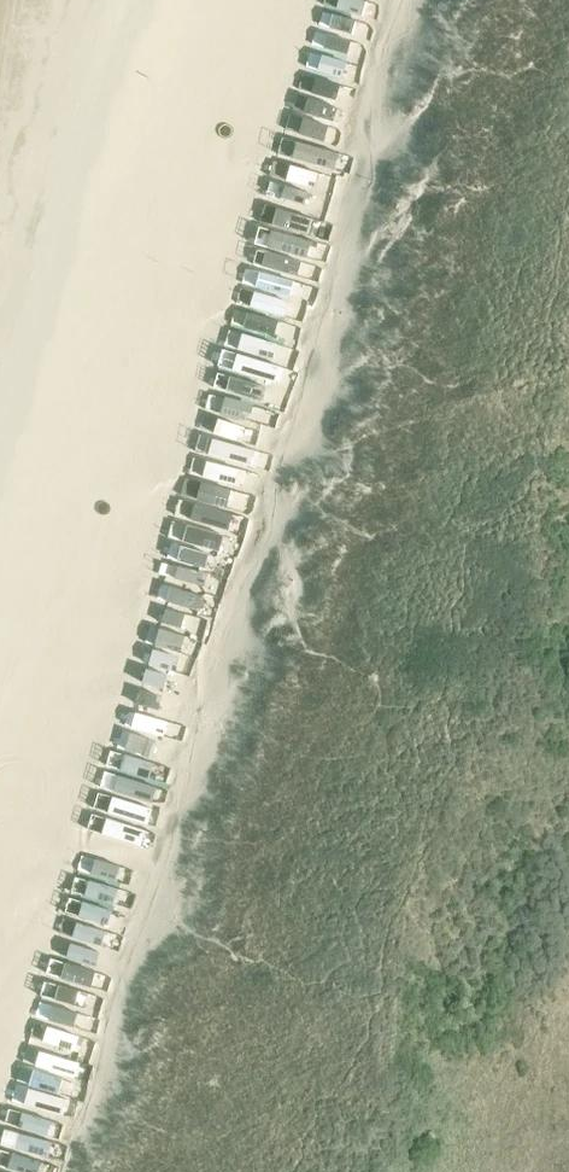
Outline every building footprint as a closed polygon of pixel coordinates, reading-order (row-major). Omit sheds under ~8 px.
[(334,42),(366,54),(380,17),(356,9),(358,6),(343,1),(344,0),(333,0),(332,3),(346,8),(334,42)] [(383,0),(346,0),(346,2),(381,10),(383,0)] [(333,48),(316,108),(341,116),(346,96),(350,97),(362,57),(333,48)] [(333,133),(336,120),(315,117),(313,129),(333,133)] [(319,220),(327,180),(336,182),(344,143),(299,134),(284,213),(319,220)] [(287,218),(281,238),(278,237),(259,295),(285,303),(304,242),(301,241),(306,223),(287,218)] [(139,719),(167,725),(170,711),(142,705),(139,719)] [(171,751),(176,736),(144,726),(139,742),(171,751)] [(166,796),(177,760),(138,749),(127,785),(166,796)] [(110,850),(139,858),(150,816),(158,819),(163,800),(123,789),(112,828),(116,829),(110,850)] [(28,1035),(17,1090),(37,1094),(48,1039),(28,1035)]
